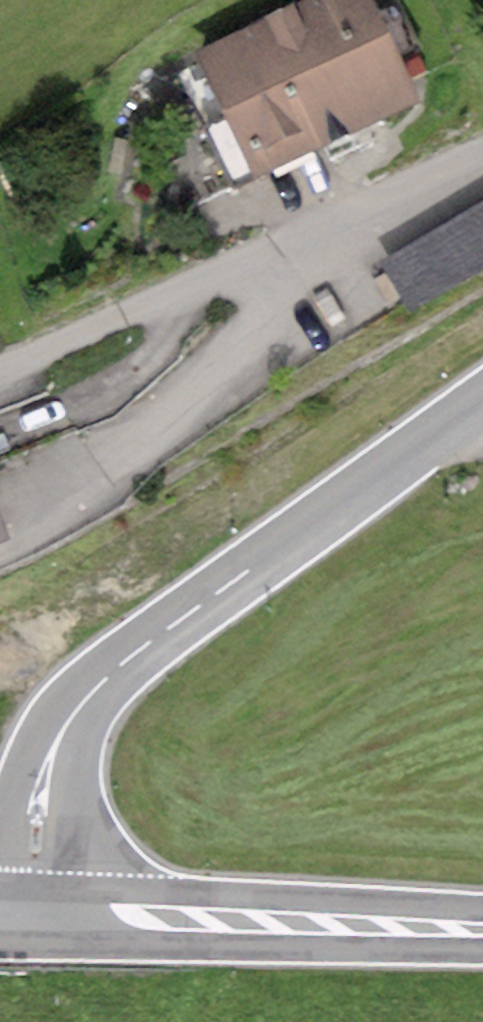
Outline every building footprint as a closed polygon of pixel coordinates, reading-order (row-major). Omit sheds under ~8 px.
[(197,59),(256,185),(415,111),(363,0),(323,0),(197,59)] [(380,269),(405,313),(482,269),(482,210),(380,269)]
